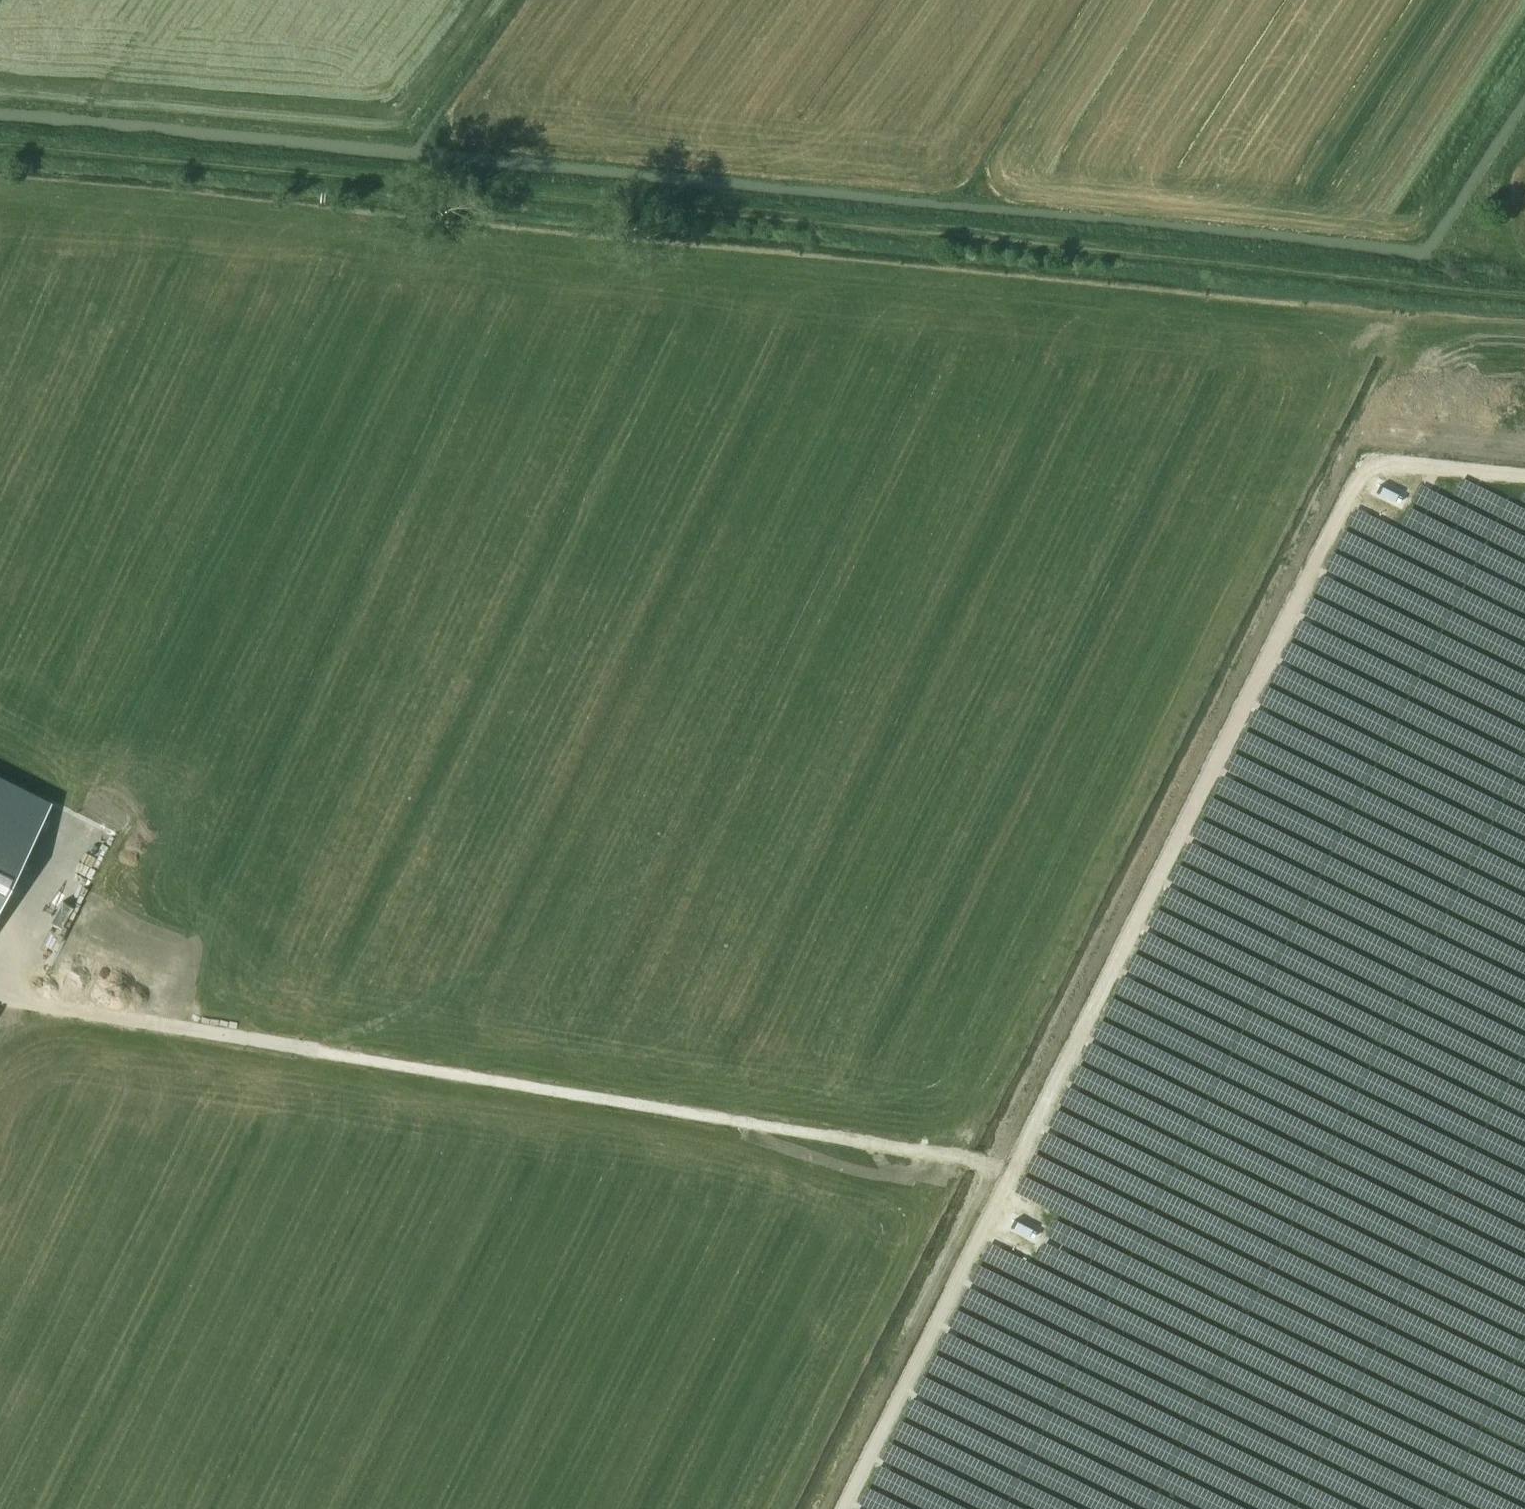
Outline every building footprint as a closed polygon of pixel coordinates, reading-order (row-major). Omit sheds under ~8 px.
[(1377,492),(1399,503),(1403,494),(1381,483),(1377,492)] [(0,748),(0,901),(61,779),(0,748)] [(1018,1213),(995,1205),(992,1215),(1015,1223),(1018,1213)]
